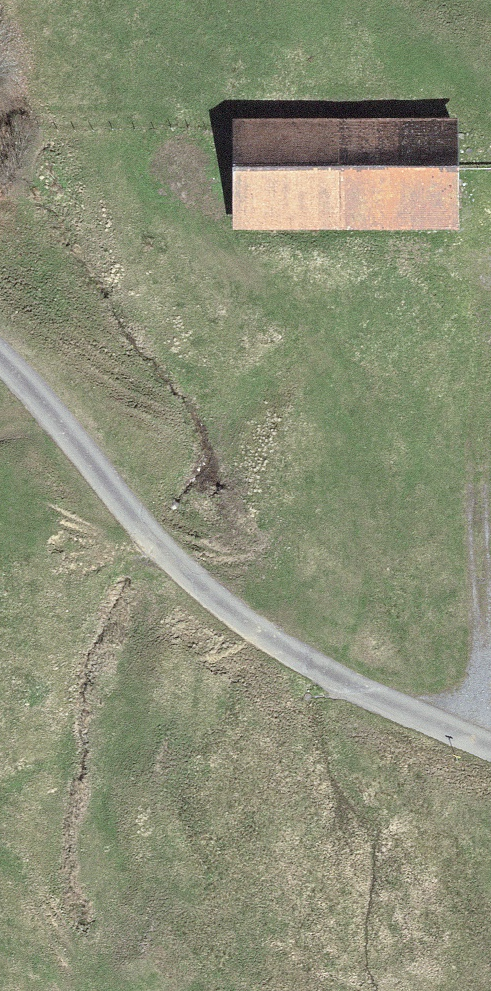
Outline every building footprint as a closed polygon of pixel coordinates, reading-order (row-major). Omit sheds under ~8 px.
[(427,148),(228,147),(228,236),(427,237),(427,148)]
